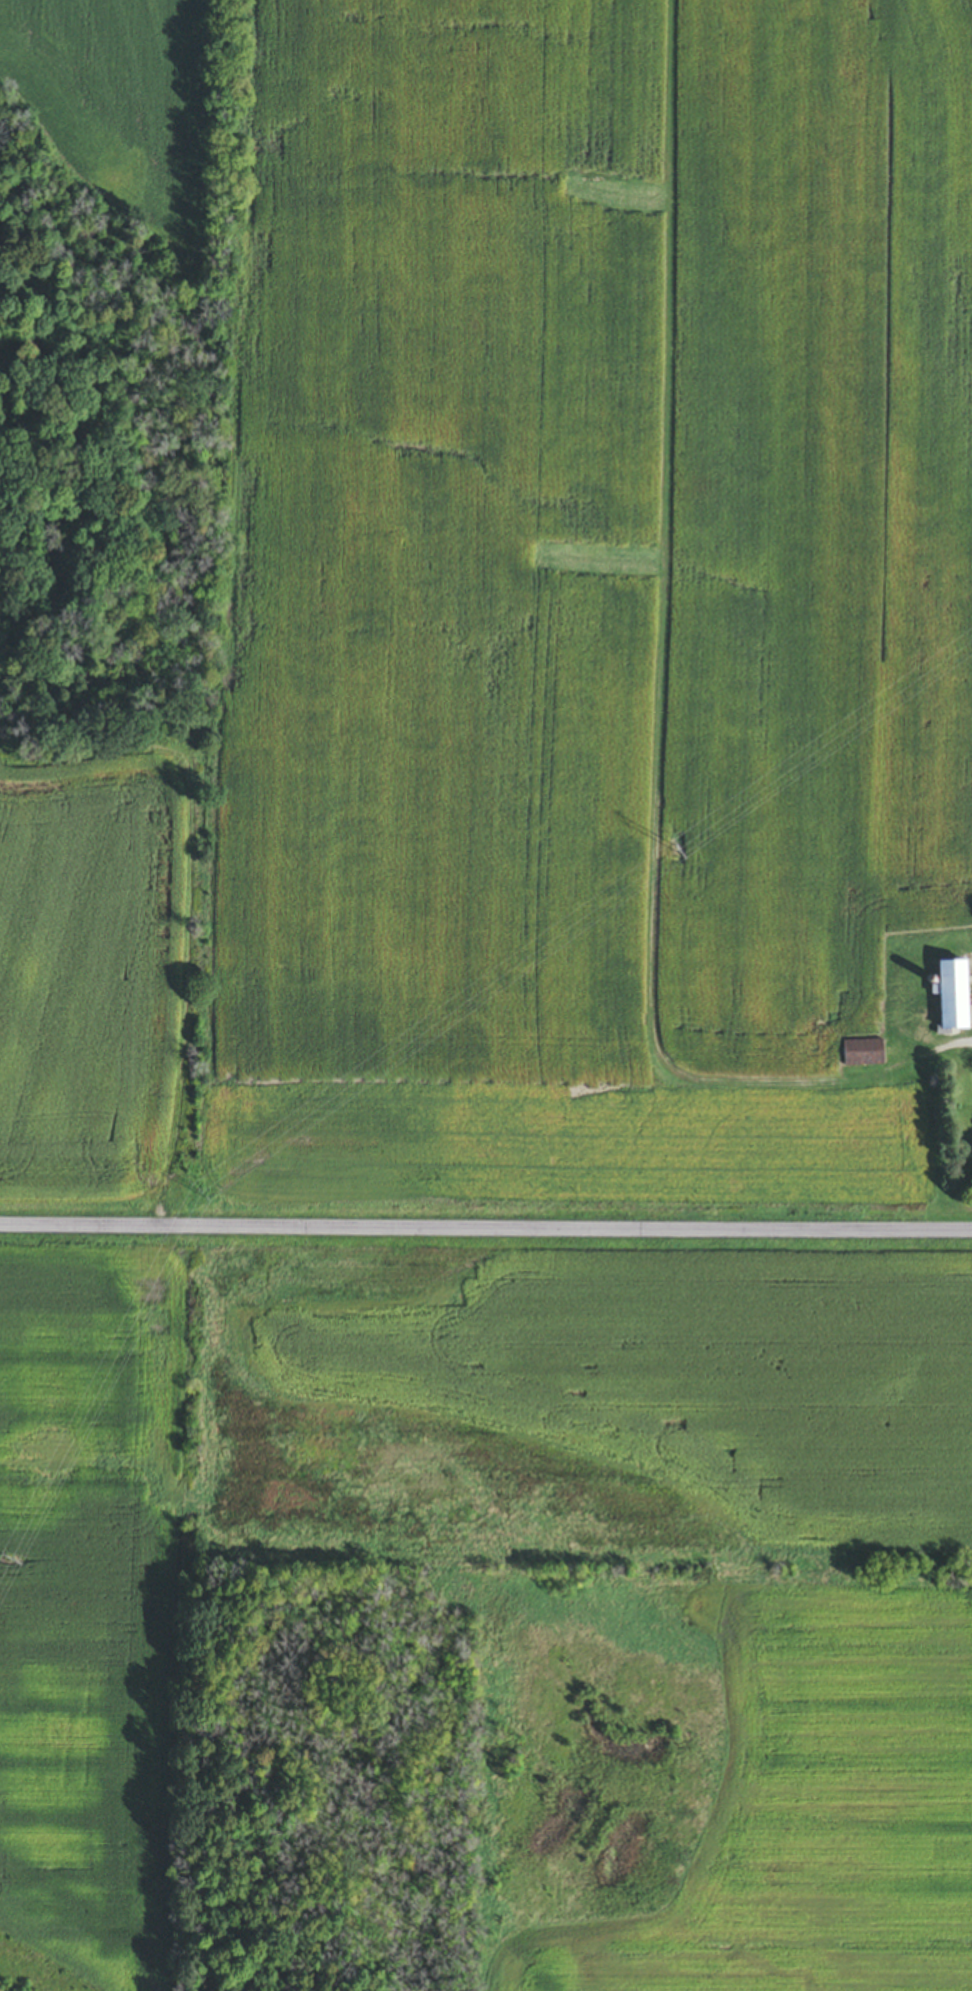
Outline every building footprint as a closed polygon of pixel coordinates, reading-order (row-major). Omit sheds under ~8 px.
[(939,995),(939,1031),(967,1031),(967,962),(938,962),(938,995),(939,995)] [(844,1043),(844,1068),(883,1068),(883,1043),(844,1043)]
